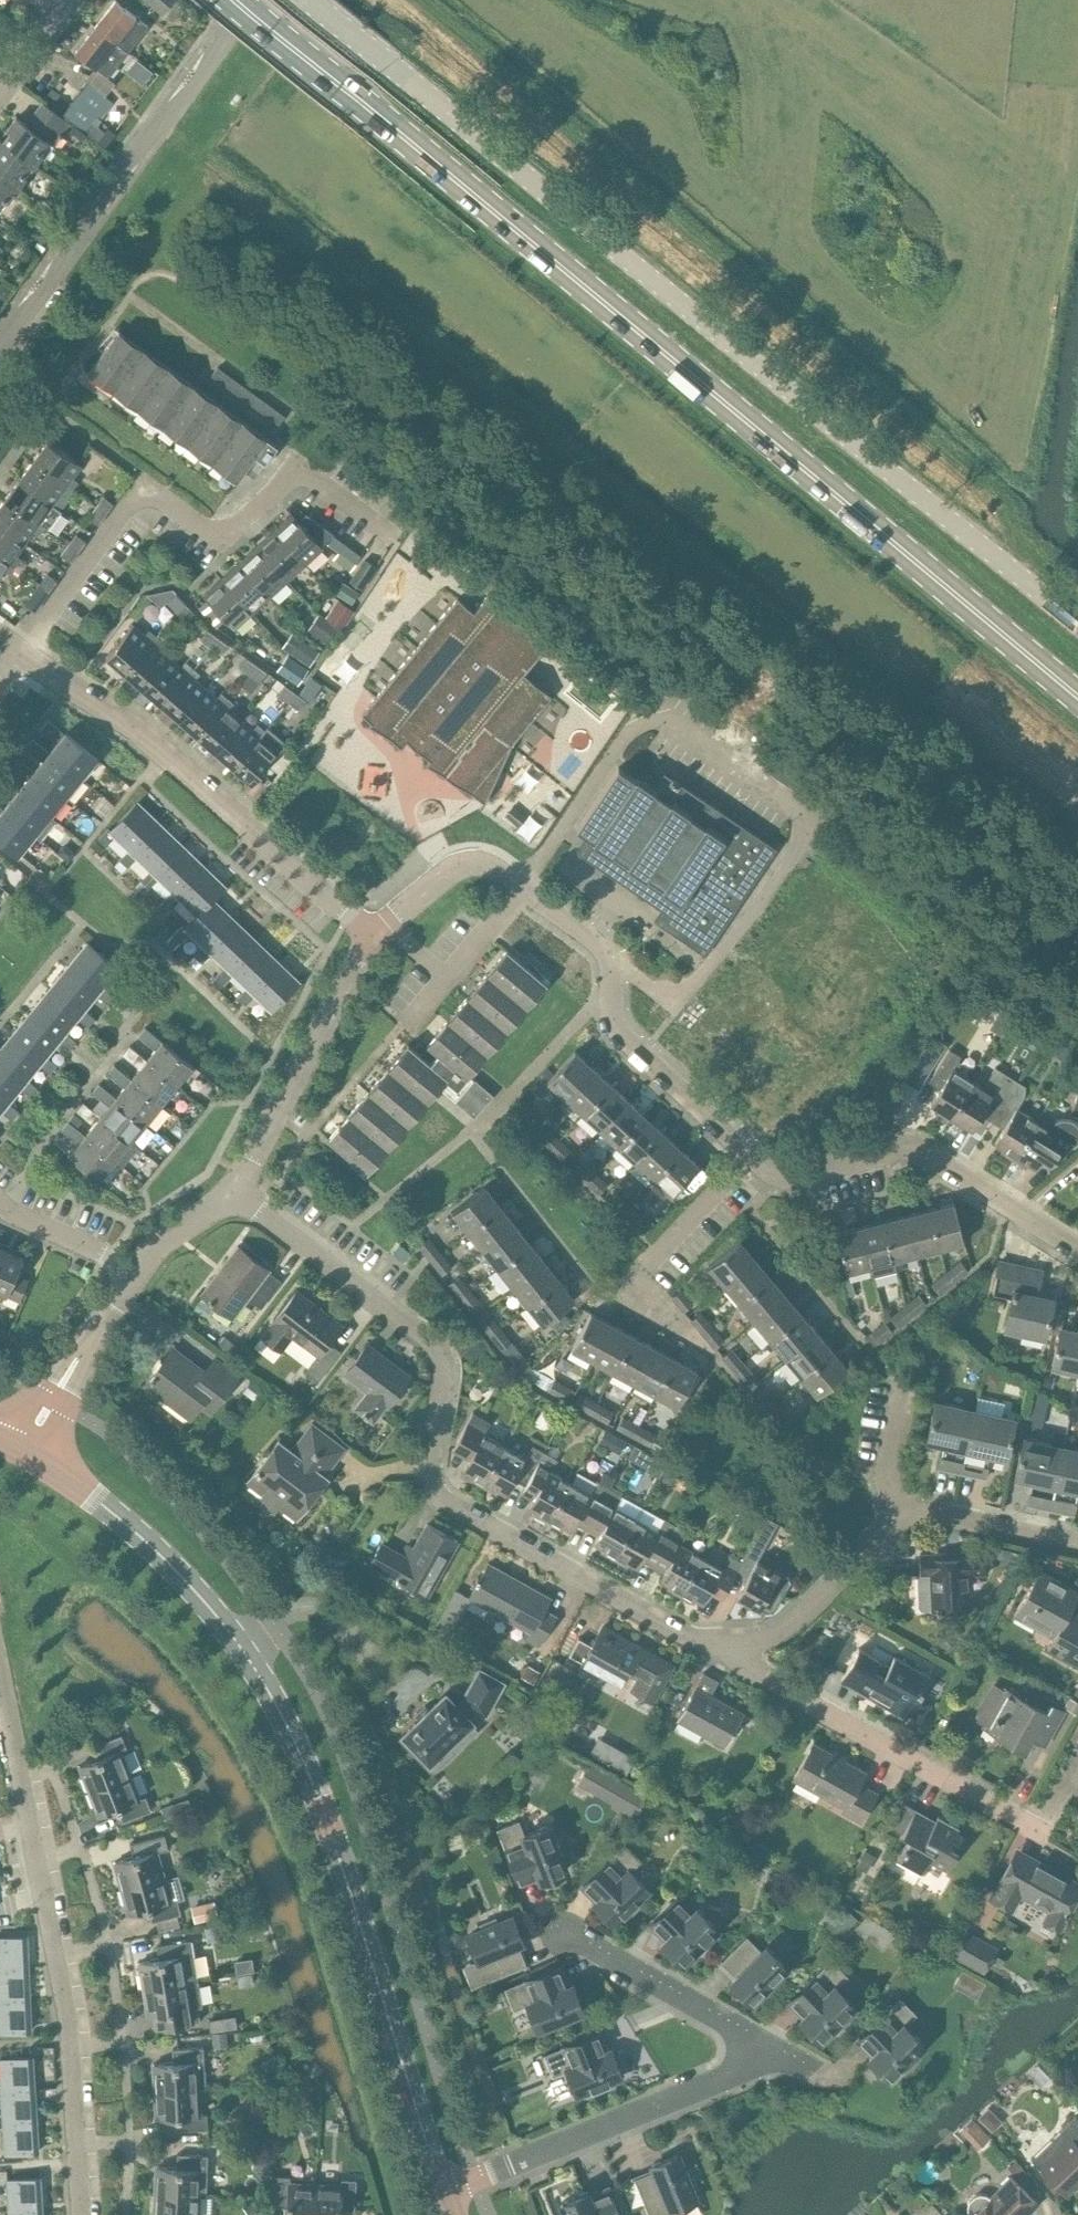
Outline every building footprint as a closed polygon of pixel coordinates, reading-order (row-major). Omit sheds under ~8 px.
[(172,0),(149,0),(163,11),(172,0)] [(95,27),(128,52),(148,26),(115,1),(95,27)] [(108,78),(128,52),(95,27),(75,52),(108,78)] [(84,132),(86,134),(87,135),(112,103),(109,100),(110,99),(88,81),(62,115),(63,116),(82,131),(84,132)] [(52,88),(42,101),(48,105),(60,114),(65,106),(57,100),(61,95),(54,89),(52,88)] [(63,116),(62,115),(61,117),(42,101),(26,123),(16,116),(8,128),(11,130),(3,140),(3,141),(31,161),(30,162),(34,165),(64,127),(81,140),(86,134),(84,132),(82,131),(63,116)] [(104,131),(96,141),(103,148),(105,145),(114,132),(107,127),(104,131)] [(3,140),(0,138),(0,174),(17,187),(27,175),(23,172),(30,162),(31,161),(3,141),(3,140)] [(17,187),(0,174),(0,203),(5,196),(9,199),(17,187)] [(6,301),(15,288),(3,279),(0,284),(0,297),(6,301)] [(112,389),(143,348),(118,330),(88,372),(112,389)] [(138,408),(167,366),(143,348),(112,389),(138,408)] [(162,426),(193,384),(167,366),(138,408),(162,426)] [(279,424),(285,416),(218,366),(211,375),(279,424)] [(188,444),(216,401),(193,384),(162,426),(188,444)] [(213,462),(243,420),(216,401),(188,444),(213,462)] [(245,471),(268,438),(243,420),(213,462),(238,480),(245,471)] [(268,438),(245,471),(254,478),(265,462),(278,445),(268,438)] [(34,459),(73,488),(78,481),(72,477),(82,465),(48,440),(34,459)] [(67,496),(73,488),(34,459),(20,479),(54,504),(62,493),(67,496)] [(54,505),(54,504),(20,479),(6,498),(45,527),(48,529),(61,511),(54,505)] [(96,506),(107,514),(114,503),(103,495),(96,506)] [(45,527),(6,498),(0,506),(0,524),(26,543),(34,532),(39,535),(45,527)] [(99,524),(107,514),(96,506),(88,516),(99,524)] [(276,529),(307,563),(323,547),(321,545),(334,534),(306,513),(298,520),(292,514),(276,529)] [(26,543),(0,524),(0,554),(16,565),(22,558),(17,555),(26,543)] [(289,579),(307,563),(276,529),(258,545),(289,579)] [(68,544),(79,552),(87,541),(76,533),(68,544)] [(350,569),(361,555),(334,536),(329,543),(339,551),(334,557),(350,569)] [(71,562),(79,552),(68,544),(61,554),(71,562)] [(271,596),(289,579),(258,545),(240,562),(271,596)] [(16,565),(0,554),(0,577),(5,570),(11,573),(16,565)] [(365,558),(350,580),(363,589),(378,567),(365,558)] [(253,612),(271,596),(240,562),(222,578),(253,612)] [(40,582),(51,590),(58,580),(47,573),(40,582)] [(235,629),(253,612),(222,578),(203,595),(235,629)] [(342,581),(335,592),(352,603),(359,593),(342,581)] [(43,601),(51,590),(40,582),(32,594),(43,601)] [(178,613),(187,604),(177,593),(167,602),(178,613)] [(363,712),(361,716),(370,722),(368,725),(401,747),(405,741),(430,757),(426,763),(484,802),(511,743),(551,694),(524,672),(546,644),(487,595),(473,612),(456,598),(363,712)] [(341,630),(354,612),(337,600),(325,619),(341,630)] [(187,604),(178,613),(185,621),(194,612),(187,604)] [(330,646),(341,631),(318,615),(308,631),(330,646)] [(126,672),(158,636),(151,629),(146,635),(135,626),(108,657),(126,672)] [(222,655),(229,644),(208,629),(200,639),(222,655)] [(143,687),(171,657),(161,648),(165,642),(158,636),(126,672),(143,687)] [(309,666),(319,652),(301,639),(291,654),(309,666)] [(160,702),(194,667),(187,661),(182,666),(171,657),(143,687),(160,702)] [(260,683),(268,672),(246,657),(239,668),(260,683)] [(297,684),(308,669),(293,658),(282,674),(297,684)] [(178,718),(207,688),(196,678),(201,673),(194,667),(160,702),(178,718)] [(298,711),(318,684),(312,679),(300,696),(285,686),(278,696),(298,711)] [(198,735),(230,699),(223,692),(218,698),(207,688),(178,718),(198,735)] [(216,750),(243,719),(232,710),(237,705),(230,699),(198,735),(216,750)] [(326,726),(334,715),(325,709),(318,721),(322,723),(326,726)] [(234,766),(266,730),(258,724),(254,729),(243,719),(216,750),(234,766)] [(50,752),(80,777),(96,757),(66,732),(65,733),(49,720),(42,728),(58,741),(50,752)] [(266,730),(234,766),(253,783),(287,744),(268,727),(266,730)] [(80,777),(50,752),(33,738),(27,747),(43,760),(34,771),(65,795),(80,777)] [(34,771),(18,757),(11,766),(27,779),(19,789),(19,790),(49,815),(65,795),(34,771)] [(655,791),(619,767),(577,828),(592,838),(581,853),(683,922),(676,932),(702,950),(773,845),(667,774),(655,791)] [(19,789),(2,776),(0,779),(0,788),(12,798),(3,808),(34,833),(42,839),(56,821),(49,815),(19,790),(19,789)] [(129,850),(161,824),(137,802),(111,829),(109,827),(98,838),(106,846),(115,836),(129,850)] [(3,808),(0,805),(0,838),(18,853),(34,833),(3,808)] [(151,871),(181,843),(161,824),(129,850),(120,859),(114,866),(122,873),(128,866),(137,857),(151,871)] [(94,846),(92,847),(99,853),(100,852),(103,848),(97,842),(94,846)] [(65,843),(58,852),(69,861),(76,852),(65,843)] [(172,891),(203,865),(181,843),(151,871),(141,880),(136,886),(143,893),(149,887),(158,878),(172,891)] [(197,914),(213,899),(225,886),(203,865),(172,891),(158,906),(165,914),(171,908),(180,899),(197,914)] [(203,946),(235,920),(213,899),(197,914),(185,925),(183,923),(172,934),(167,941),(174,948),(189,933),(203,946)] [(225,967),(256,940),(235,920),(203,946),(194,955),(188,962),(196,969),(202,963),(211,954),(225,967)] [(246,988),(278,961),(256,940),(225,967),(216,976),(224,984),(233,974),(246,988)] [(101,990),(98,995),(107,1003),(114,994),(104,985),(118,967),(88,942),(68,967),(101,990)] [(488,973),(522,1002),(542,978),(508,949),(488,973)] [(278,961),(246,988),(247,988),(238,997),(246,1004),(254,995),(271,1011),(300,982),(278,961)] [(85,1010),(98,995),(101,990),(68,967),(50,989),(82,1013),(79,1018),(88,1026),(95,1018),(85,1010)] [(502,1026),(522,1002),(488,973),(468,996),(502,1026)] [(216,976),(211,981),(219,989),(224,984),(216,976)] [(66,1033),(79,1018),(82,1013),(50,989),(31,1012),(63,1037),(60,1041),(69,1049),(76,1041),(66,1033)] [(483,1049),(502,1026),(468,996),(448,1020),(483,1049)] [(60,1041),(63,1037),(31,1012),(12,1035),(43,1060),(41,1065),(50,1073),(57,1064),(47,1056),(60,1041)] [(1005,1031),(1004,1032),(1015,1039),(1023,1026),(1012,1019),(1005,1031)] [(465,1070),(483,1049),(448,1020),(428,1044),(439,1053),(462,1072),(465,1070)] [(157,1067),(177,1084),(192,1065),(162,1040),(145,1027),(138,1035),(155,1048),(147,1059),(157,1067)] [(41,1065),(43,1060),(12,1035),(0,1050),(0,1065),(25,1084),(21,1088),(31,1096),(38,1088),(28,1080),(40,1065),(41,1065)] [(931,1036),(913,1065),(927,1074),(946,1045),(931,1036)] [(442,1074),(430,1062),(409,1044),(389,1067),(424,1096),(442,1074)] [(157,1067),(147,1059),(146,1059),(130,1046),(123,1054),(140,1067),(131,1078),(162,1102),(177,1084),(157,1067)] [(950,1118),(974,1080),(954,1067),(961,1056),(949,1049),(932,1077),(943,1084),(931,1102),(939,1108),(937,1110),(950,1118)] [(593,1067),(594,1067),(575,1050),(548,1080),(566,1097),(593,1067)] [(494,1095),(465,1070),(462,1072),(439,1053),(430,1062),(442,1074),(459,1088),(451,1096),(475,1117),(494,1095)] [(162,1102),(131,1078),(114,1064),(108,1073),(124,1086),(116,1097),(146,1121),(162,1102)] [(21,1088),(25,1084),(0,1065),(0,1103),(6,1107),(2,1111),(12,1119),(19,1111),(9,1103),(21,1088)] [(404,1120),(424,1096),(389,1067),(369,1091),(404,1120)] [(584,1113),(611,1083),(594,1067),(593,1067),(566,1097),(584,1113)] [(1013,1090),(1019,1081),(996,1067),(984,1085),(974,1080),(950,1118),(963,1126),(965,1123),(973,1129),(985,1110),(996,1117),(1013,1090)] [(1014,1159),(1039,1120),(1018,1107),(1025,1096),(1026,1086),(1019,1081),(1013,1090),(996,1117),(1006,1124),(995,1142),(1003,1147),(1001,1151),(1014,1159)] [(146,1121),(116,1097),(99,1083),(92,1091),(109,1105),(100,1115),(131,1140),(146,1121)] [(601,1129),(629,1099),(611,1083),(584,1113),(601,1129)] [(383,1145),(404,1120),(369,1091),(349,1115),(383,1145)] [(619,1145),(646,1116),(629,1099),(601,1129),(614,1141),(609,1145),(614,1151),(619,1146),(619,1145)] [(131,1140),(100,1115),(84,1102),(83,1102),(77,1110),(93,1124),(85,1134),(115,1159),(122,1165),(138,1146),(131,1140)] [(530,1128),(537,1120),(523,1107),(516,1115),(530,1128)] [(75,1112),(68,1121),(77,1128),(84,1120),(75,1112)] [(363,1167),(383,1145),(349,1115),(329,1138),(363,1167)] [(637,1162),(664,1132),(646,1116),(619,1145),(619,1146),(637,1162)] [(180,1118),(171,1129),(182,1138),(191,1127),(180,1118)] [(1014,1159),(1027,1167),(1028,1163),(1037,1168),(1044,1158),(1051,1162),(1077,1139),(1077,1125),(1076,1122),(1070,1119),(1063,1118),(1056,1120),(1048,1126),(1039,1120),(1014,1159)] [(85,1134),(77,1128),(68,1121),(62,1129),(78,1143),(69,1154),(99,1178),(115,1159),(85,1134)] [(551,1148),(559,1140),(545,1127),(538,1136),(551,1148)] [(654,1178),(681,1148),(664,1132),(637,1162),(654,1178)] [(559,1140),(551,1148),(565,1160),(573,1152),(559,1140)] [(681,1148),(654,1178),(672,1194),(699,1165),(681,1148)] [(586,1180),(593,1172),(580,1159),(572,1167),(586,1180)] [(593,1172),(586,1180),(600,1193),(607,1184),(593,1172)] [(139,1173),(135,1178),(142,1184),(146,1179),(139,1173)] [(469,1230),(500,1205),(485,1186),(453,1211),(469,1230)] [(622,1213),(629,1205),(616,1192),(608,1201),(622,1213)] [(933,1207),(941,1247),(964,1241),(954,1202),(933,1207)] [(484,1248),(515,1223),(500,1205),(469,1230),(484,1248)] [(629,1205),(622,1213),(635,1226),(644,1234),(654,1224),(644,1216),(643,1217),(629,1205)] [(919,1253),(941,1247),(933,1207),(909,1213),(919,1253)] [(892,1259),(919,1253),(909,1213),(883,1220),(892,1259)] [(895,1270),(892,1259),(883,1220),(860,1226),(868,1258),(870,1265),(873,1276),(895,1270)] [(499,1267),(530,1242),(515,1223),(484,1248),(499,1267)] [(847,1271),(870,1265),(868,1258),(860,1226),(838,1232),(847,1271)] [(431,1260),(440,1253),(429,1239),(420,1246),(431,1260)] [(725,1285),(756,1259),(740,1239),(709,1265),(725,1285)] [(514,1286),(545,1261),(530,1242),(499,1267),(514,1286)] [(20,1301),(29,1280),(17,1274),(24,1258),(7,1250),(8,1247),(3,1244),(0,1251),(0,1292),(20,1301)] [(261,1308),(282,1281),(269,1271),(270,1270),(238,1245),(201,1294),(203,1295),(196,1305),(209,1315),(217,1305),(233,1318),(249,1298),(261,1308)] [(440,1253),(431,1260),(443,1275),(452,1268),(440,1253)] [(741,1303),(771,1277),(756,1259),(725,1285),(741,1303)] [(528,1304),(559,1279),(545,1261),(514,1286),(528,1304)] [(940,1293),(968,1271),(961,1261),(932,1284),(940,1293)] [(1045,1336),(1054,1297),(1037,1294),(1042,1270),(1000,1261),(997,1274),(993,1292),(1012,1297),(1005,1328),(1045,1336)] [(462,1297),(470,1290),(459,1276),(450,1283),(462,1297)] [(756,1321),(787,1295),(771,1277),(741,1303),(756,1321)] [(850,1277),(840,1279),(845,1296),(855,1294),(850,1277)] [(559,1279),(528,1304),(544,1323),(575,1299),(559,1279)] [(684,1311),(693,1303),(681,1289),(672,1296),(684,1311)] [(330,1342),(343,1325),(297,1290),(263,1335),(281,1349),(292,1335),(318,1355),(306,1371),(318,1381),(341,1351),(330,1342)] [(470,1290),(462,1297),(473,1312),(482,1305),(470,1290)] [(904,1305),(913,1316),(927,1304),(919,1294),(904,1305)] [(766,1344),(802,1313),(787,1295),(756,1321),(766,1333),(761,1337),(766,1344)] [(899,1327),(913,1316),(904,1305),(890,1317),(899,1327)] [(704,1334),(713,1327),(701,1312),(692,1319),(704,1334)] [(491,1335),(500,1328),(489,1313),(480,1321),(491,1335)] [(787,1357),(817,1331),(802,1313),(766,1344),(771,1349),(776,1345),(787,1357)] [(594,1361),(613,1325),(592,1314),(573,1349),(594,1361)] [(879,1343),(893,1331),(885,1322),(871,1333),(874,1337),(870,1340),(874,1345),(878,1342),(879,1343)] [(615,1372),(634,1337),(613,1325),(594,1361),(615,1372)] [(1077,1330),(1061,1326),(1053,1366),(1077,1371),(1077,1328),(1077,1330)] [(713,1327),(704,1334),(715,1348),(724,1340),(713,1327)] [(500,1328),(491,1335),(503,1349),(512,1342),(500,1328)] [(802,1375),(832,1349),(817,1331),(787,1357),(802,1375)] [(224,1335),(217,1344),(228,1353),(236,1344),(224,1335)] [(636,1384),(655,1348),(634,1337),(615,1372),(636,1384)] [(388,1407),(411,1376),(369,1344),(346,1374),(369,1392),(356,1409),(373,1422),(386,1405),(388,1407)] [(976,1369),(986,1356),(973,1346),(964,1359),(976,1369)] [(205,1372),(173,1348),(145,1384),(190,1418),(200,1404),(211,1412),(239,1376),(215,1358),(205,1372)] [(657,1395),(676,1360),(655,1348),(636,1384),(657,1395)] [(735,1370),(743,1363),(731,1349),(723,1356),(735,1370)] [(832,1349),(802,1375),(817,1394),(849,1368),(832,1349)] [(522,1355),(513,1362),(523,1375),(532,1368),(522,1355)] [(676,1360),(657,1395),(678,1407),(697,1371),(676,1360)] [(743,1363),(735,1370),(746,1384),(755,1377),(743,1363)] [(987,1370),(985,1382),(998,1384),(1000,1372),(987,1370)] [(1045,1371),(1042,1385),(1052,1387),(1055,1373),(1045,1371)] [(251,1380),(243,1391),(254,1399),(262,1389),(251,1380)] [(565,1400),(571,1388),(554,1380),(548,1391),(565,1400)] [(765,1407),(774,1399),(762,1385),(753,1392),(765,1407)] [(591,1414),(597,1403),(580,1394),(574,1405),(591,1414)] [(774,1399),(765,1407),(777,1421),(786,1414),(774,1399)] [(963,1472),(976,1409),(937,1401),(928,1441),(945,1444),(940,1467),(963,1472)] [(597,1403),(591,1414),(608,1423),(613,1411),(597,1403)] [(976,1409),(963,1472),(984,1477),(989,1454),(1006,1457),(1015,1418),(976,1409)] [(483,1485),(506,1445),(484,1433),(490,1422),(472,1412),(453,1449),(470,1458),(463,1470),(471,1474),(470,1477),(483,1485)] [(639,1439),(645,1428),(623,1417),(617,1428),(639,1439)] [(326,1475),(345,1448),(312,1422),(292,1449),(279,1440),(247,1482),(279,1506),(297,1519),(328,1477),(326,1475)] [(602,1433),(598,1441),(604,1444),(609,1447),(616,1435),(616,1434),(606,1428),(605,1429),(602,1433)] [(645,1428),(639,1439),(648,1444),(660,1451),(666,1440),(645,1428)] [(1051,1509),(1065,1446),(1025,1437),(1016,1477),(1033,1481),(1028,1504),(1051,1509)] [(526,1485),(545,1452),(533,1445),(526,1456),(506,1445),(483,1485),(497,1492),(498,1489),(506,1494),(515,1479),(526,1485)] [(1051,1509),(1073,1513),(1077,1490),(1077,1449),(1065,1446),(1051,1509)] [(636,1447),(630,1458),(641,1464),(647,1453),(636,1447)] [(549,1521),(572,1481),(551,1470),(557,1458),(545,1452),(526,1485),(521,1494),(533,1499),(529,1506),(537,1511),(536,1514),(549,1521)] [(666,1467),(660,1479),(672,1485),(678,1473),(666,1467)] [(594,1518),(611,1488),(599,1481),(592,1493),(572,1481),(549,1521),(562,1529),(564,1526),(573,1530),(577,1524),(588,1530),(594,1518)] [(615,1558),(637,1518),(616,1506),(622,1494),(611,1488),(594,1518),(588,1530),(599,1536),(595,1543),(604,1547),(602,1551),(615,1558)] [(741,1561),(737,1570),(748,1576),(738,1595),(747,1600),(745,1603),(759,1610),(761,1607),(768,1611),(775,1609),(783,1595),(790,1581),(788,1576),(780,1572),(759,1559),(771,1537),(778,1524),(766,1517),(760,1528),(758,1530),(741,1561)] [(660,1554),(676,1525),(665,1518),(658,1529),(637,1518),(615,1558),(628,1565),(630,1562),(638,1567),(642,1560),(654,1566),(660,1554)] [(428,1595),(458,1541),(427,1524),(408,1558),(382,1543),(370,1564),(428,1595)] [(680,1594),(703,1554),(682,1543),(688,1531),(676,1525),(660,1554),(654,1566),(664,1572),(660,1579),(669,1584),(667,1587),(680,1594)] [(994,1546),(992,1557),(1003,1559),(1007,1560),(1010,1549),(994,1546)] [(1008,1568),(978,1624),(984,1627),(1015,1572),(1024,1554),(1010,1549),(1007,1560),(1003,1559),(1004,1566),(1008,1568)] [(949,1556),(949,1551),(920,1553),(921,1574),(919,1578),(920,1605),(923,1609),(932,1609),(932,1610),(972,1608),(970,1574),(989,1573),(988,1554),(949,1556)] [(737,1570),(741,1561),(730,1554),(724,1566),(703,1554),(680,1594),(694,1602),(695,1599),(704,1603),(714,1584),(726,1591),(737,1570)] [(540,1645),(556,1615),(543,1608),(551,1597),(489,1562),(469,1597),(530,1632),(527,1638),(540,1645)] [(1068,1614),(1077,1596),(1077,1590),(1039,1569),(1014,1615),(1053,1637),(1048,1648),(1077,1664),(1077,1619),(1068,1614)] [(673,1665),(604,1626),(593,1645),(579,1637),(564,1664),(578,1672),(582,1664),(622,1686),(631,1669),(639,1673),(630,1690),(653,1702),(673,1665)] [(889,1664),(868,1652),(861,1648),(843,1680),(907,1717),(930,1675),(894,1655),(889,1664)] [(527,1665),(520,1676),(533,1683),(536,1678),(540,1671),(527,1664),(527,1665)] [(486,1713),(503,1682),(480,1669),(463,1701),(467,1703),(461,1708),(447,1694),(446,1692),(444,1694),(430,1708),(428,1707),(418,1717),(419,1719),(404,1733),(403,1734),(404,1736),(428,1760),(429,1762),(431,1760),(438,1768),(455,1752),(448,1744),(471,1722),(473,1720),(471,1719),(480,1710),(486,1713)] [(725,1747),(744,1712),(711,1694),(718,1680),(704,1672),(677,1720),(725,1747)] [(1047,1710),(1006,1686),(984,1726),(1026,1750),(1036,1733),(1048,1740),(1065,1709),(1052,1702),(1047,1710)] [(1050,1686),(1045,1696),(1064,1706),(1070,1696),(1050,1686)] [(1064,1706),(1077,1713),(1077,1711),(1077,1701),(1070,1696),(1064,1706)] [(89,1790),(130,1774),(121,1751),(127,1748),(122,1734),(93,1745),(98,1758),(79,1765),(89,1790)] [(860,1822),(868,1808),(876,1792),(868,1788),(859,1783),(865,1772),(814,1743),(793,1780),(843,1807),(841,1812),(860,1822)] [(588,1767),(578,1786),(634,1816),(644,1796),(588,1767)] [(130,1774),(89,1790),(99,1816),(118,1808),(123,1821),(151,1810),(146,1796),(140,1798),(130,1774)] [(174,1803),(161,1808),(165,1820),(179,1815),(174,1803)] [(935,1820),(916,1809),(902,1833),(909,1837),(896,1860),(921,1874),(929,1859),(948,1869),(960,1845),(952,1841),(959,1827),(938,1815),(935,1820)] [(533,1830),(527,1816),(497,1828),(519,1883),(539,1875),(541,1880),(567,1869),(561,1854),(565,1852),(560,1837),(555,1839),(548,1824),(533,1830)] [(121,1888),(164,1876),(158,1851),(168,1849),(164,1834),(130,1843),(134,1857),(114,1862),(121,1888)] [(629,1916),(640,1905),(636,1901),(648,1889),(630,1871),(641,1860),(624,1843),(583,1885),(598,1900),(594,1904),(614,1923),(625,1912),(629,1916)] [(1077,1893),(1077,1881),(1041,1861),(1018,1848),(1011,1861),(990,1898),(1011,1910),(1020,1894),(1048,1910),(1043,1919),(1059,1928),(1077,1893)] [(865,1849),(856,1865),(867,1871),(876,1855),(865,1849)] [(498,1850),(484,1855),(489,1868),(503,1862),(498,1850)] [(164,1876),(121,1888),(129,1914),(148,1909),(152,1922),(181,1914),(177,1899),(171,1901),(164,1876)] [(693,1913),(678,1897),(652,1923),(667,1939),(663,1943),(667,1946),(683,1962),(694,1950),(698,1954),(709,1943),(705,1939),(717,1927),(698,1908),(693,1913)] [(214,1900),(191,1906),(195,1923),(218,1917),(214,1900)] [(866,1915),(854,1927),(864,1937),(876,1925),(878,1922),(866,1915)] [(523,1942),(513,1917),(497,1923),(495,1918),(481,1924),(483,1929),(468,1935),(477,1959),(463,1965),(472,1987),(526,1965),(518,1944),(523,1942)] [(984,1973),(998,1947),(965,1929),(951,1955),(984,1973)] [(762,1951),(747,1935),(721,1962),(736,1977),(732,1981),(752,2000),(763,1989),(767,1993),(778,1982),(774,1978),(786,1966),(767,1946),(762,1951)] [(29,1970),(28,1937),(0,1938),(0,1971),(29,1970)] [(144,1988),(198,1980),(192,1939),(157,1945),(159,1958),(139,1962),(144,1988)] [(836,2032),(847,2021),(843,2017),(855,2005),(837,1986),(848,1975),(831,1959),(790,2000),(805,2016),(802,2020),(821,2039),(832,2028),(836,2032)] [(250,1960),(237,1962),(239,1973),(252,1971),(250,1960)] [(568,1986),(559,1965),(505,1988),(514,2010),(528,2004),(538,2028),(553,2021),(555,2027),(570,2021),(567,2016),(583,2009),(573,1984),(568,1986)] [(30,2002),(29,1970),(0,1971),(0,2001),(30,2002)] [(249,1972),(237,1975),(239,1985),(251,1983),(249,1972)] [(198,1980),(144,1988),(148,2015),(152,2014),(154,2028),(170,2025),(200,2020),(198,2007),(202,2006),(198,1980)] [(905,2070),(916,2059),(912,2055),(924,2043),(906,2025),(917,2014),(900,1997),(859,2039),(874,2054),(870,2058),(890,2078),(901,2066),(905,2070)] [(30,2002),(0,2001),(0,2032),(31,2031),(30,2002)] [(212,2019),(208,2020),(211,2032),(223,2030),(237,2027),(235,2015),(212,2019)] [(227,2032),(213,2033),(213,2046),(227,2045),(227,2032)] [(607,2052),(598,2032),(544,2054),(553,2076),(567,2070),(577,2094),(592,2088),(594,2093),(609,2087),(607,2082),(622,2076),(612,2050),(607,2052)] [(199,2088),(199,2089),(206,2088),(203,2047),(173,2049),(173,2062),(153,2064),(155,2090),(199,2088)] [(3,2091),(36,2089),(34,2058),(1,2060),(3,2091)] [(1035,2059),(1022,2072),(1038,2087),(1051,2074),(1035,2059)] [(200,2114),(199,2089),(199,2088),(155,2090),(156,2117),(176,2116),(177,2130),(208,2128),(207,2113),(200,2114)] [(4,2121),(38,2121),(36,2089),(3,2091),(4,2121)] [(988,2107),(978,2117),(992,2131),(998,2125),(1002,2121),(998,2117),(988,2107)] [(972,2114),(963,2123),(982,2143),(991,2135),(972,2114)] [(1077,2187),(1077,2118),(1075,2115),(1031,2158),(1068,2197),(1077,2187)] [(38,2121),(4,2121),(6,2154),(40,2152),(38,2121)] [(199,2195),(199,2196),(206,2196),(208,2155),(177,2153),(177,2167),(157,2166),(155,2193),(199,2195)] [(678,2154),(653,2165),(655,2170),(634,2178),(649,2214),(675,2214),(672,2209),(696,2200),(690,2184),(695,2182),(689,2168),(684,2170),(678,2154)] [(1015,2162),(1009,2168),(1014,2173),(1020,2167),(1015,2162)] [(316,2184),(290,2183),(290,2176),(275,2175),(274,2206),(288,2207),(287,2214),(314,2214),(316,2184)] [(1011,2177),(990,2197),(986,2194),(980,2193),(974,2195),(969,2200),(967,2206),(968,2211),(971,2214),(1023,2214),(1036,2202),(1011,2177)] [(314,2214),(341,2214),(341,2209),(355,2210),(357,2179),(342,2178),(341,2185),(316,2184),(314,2214)] [(10,2209),(43,2209),(41,2179),(8,2181),(10,2209)] [(610,2188),(589,2196),(587,2191),(562,2202),(567,2214),(621,2214),(610,2188)] [(199,2196),(199,2195),(155,2193),(154,2214),(198,2214),(199,2196)] [(242,2205),(250,2214),(255,2214),(262,2210),(251,2197),(242,2205)]
